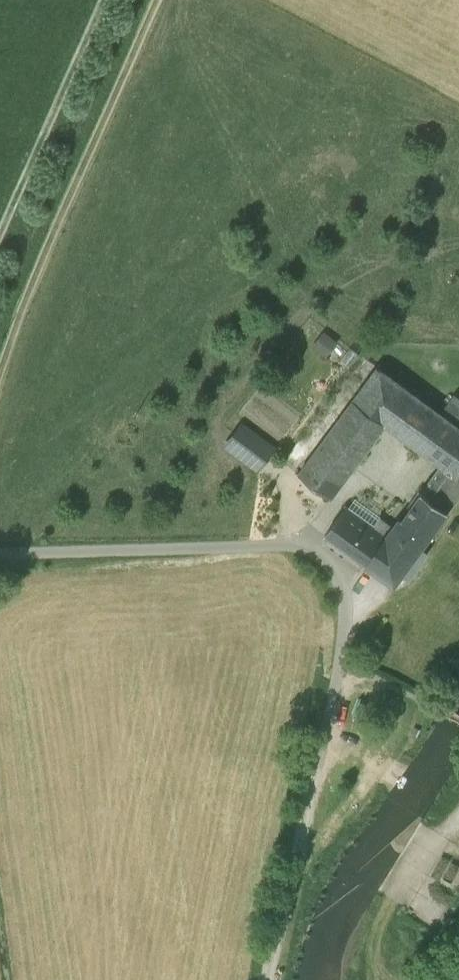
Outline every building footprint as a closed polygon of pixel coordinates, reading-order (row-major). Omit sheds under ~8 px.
[(339,342),(323,332),(311,348),(326,359),(339,342)] [(457,478),(458,476),(458,429),(440,415),(378,369),(353,402),(386,426),(401,437),(441,467),(457,478)] [(453,396),(440,415),(458,429),(458,401),(453,396)] [(332,499),(386,426),(353,402),(299,474),(332,499)] [(227,445),(259,469),(274,448),(242,425),(227,445)] [(441,467),(422,493),(438,505),(441,500),(454,482),(457,478),(441,467)] [(441,500),(454,510),(458,503),(458,486),(454,482),(441,500)] [(422,493),(401,522),(427,541),(447,513),(448,513),(438,505),(422,493)] [(375,527),(381,519),(382,518),(356,499),(349,508),(375,527)] [(450,515),(454,510),(441,500),(438,505),(448,513),(447,513),(450,515)] [(325,536),(366,565),(393,528),(381,519),(375,527),(349,508),(347,507),(325,536)] [(395,586),(404,574),(420,551),(427,541),(401,522),(398,520),(393,528),(366,565),(395,586)] [(420,551),(404,574),(409,578),(426,555),(420,551)]
